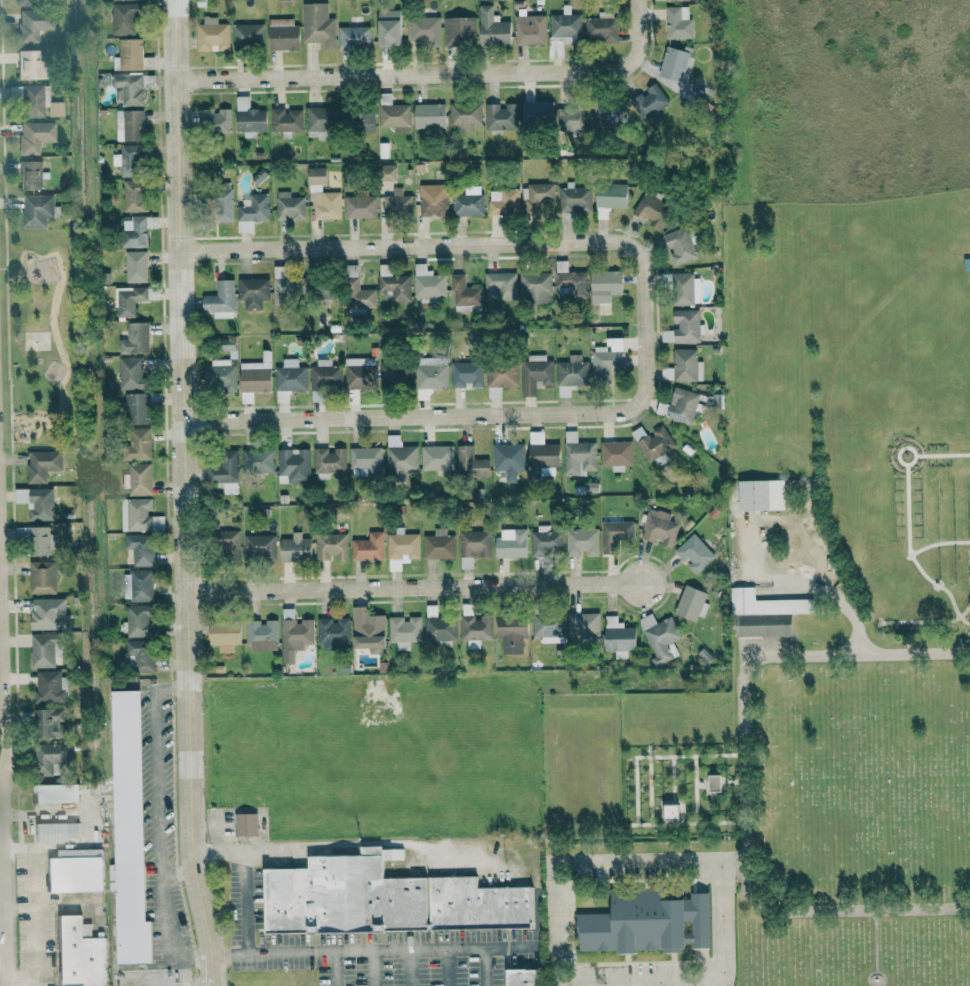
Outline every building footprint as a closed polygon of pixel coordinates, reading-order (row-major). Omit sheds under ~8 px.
[(335,47),(334,18),(326,18),(326,2),(301,3),(302,42),(323,41),(323,48),(335,47)] [(112,35),(137,34),(137,4),(112,4),(112,35)] [(480,46),(510,45),(510,21),(492,22),(492,5),(478,5),(480,46)] [(687,6),(665,6),(664,33),(691,34),(691,20),(687,20),(687,6)] [(378,9),(378,46),(400,45),(400,9),(378,9)] [(52,29),(52,10),(18,11),(19,43),(38,43),(38,30),(52,29)] [(598,18),(584,18),(584,42),(616,41),(615,11),(598,12),(598,18)] [(546,44),(545,15),(524,15),(524,12),(514,13),(514,44),(546,44)] [(549,15),(549,58),(562,58),(562,43),(581,43),(580,14),(549,15)] [(229,50),(228,23),(217,23),(217,16),(203,17),(203,24),(196,24),(196,51),(229,50)] [(443,17),(444,44),(475,44),(475,16),(443,17)] [(408,40),(428,40),(428,46),(440,46),(440,17),(408,17),(408,40)] [(296,50),(297,19),(268,18),(268,50),(296,50)] [(264,24),(232,24),(232,49),(264,49),(264,24)] [(337,26),(338,49),(370,48),(370,26),(337,26)] [(118,39),(119,70),(143,69),(142,38),(118,39)] [(17,50),(18,79),(40,78),(39,49),(17,50)] [(658,76),(680,82),(688,56),(666,49),(658,76)] [(144,104),(143,74),(110,74),(110,87),(115,87),(115,105),(144,104)] [(653,124),(662,119),(657,110),(668,103),(656,82),(644,90),(645,91),(630,101),(641,120),(648,115),(653,124)] [(43,117),(43,107),(48,107),(48,116),(62,116),(62,102),(48,102),(48,85),(9,85),(9,100),(22,100),(22,117),(43,117)] [(391,104),(390,94),(378,94),(379,126),(393,126),(393,132),(410,132),(409,104),(391,104)] [(236,132),(266,131),(265,109),(249,109),(248,96),(235,96),(236,132)] [(553,101),(521,101),(521,124),(554,123),(553,101)] [(481,102),(449,103),(450,126),(460,126),(460,133),(474,133),(473,126),(482,125),(481,102)] [(445,103),(414,104),(414,129),(445,128),(445,103)] [(500,103),(485,104),(485,130),(517,129),(516,104),(500,104),(500,103)] [(594,125),(624,124),(623,103),(593,104),(594,125)] [(306,108),(307,133),(338,132),(337,107),(306,108)] [(588,107),(557,108),(558,132),(589,131),(588,107)] [(198,110),(198,132),(231,132),(230,108),(218,108),(218,109),(198,110)] [(271,108),(271,132),(303,131),(302,110),(284,111),(284,108),(271,108)] [(374,131),(374,109),(353,109),(353,132),(374,131)] [(116,110),(116,141),(143,140),(143,110),(116,110)] [(54,122),(19,122),(19,155),(39,155),(39,142),(55,142),(54,122)] [(121,144),(120,169),(142,169),(143,145),(121,144)] [(20,190),(41,189),(41,160),(19,161),(20,190)] [(395,165),(379,165),(378,180),(395,180),(395,165)] [(340,218),(340,192),(324,192),(324,168),(307,168),(308,192),(313,192),(314,219),(340,218)] [(124,212),(144,211),(144,180),(123,180),(124,212)] [(591,187),(573,187),(573,182),(566,182),(566,188),(559,187),(559,212),(591,213),(591,187)] [(595,207),(626,208),(627,184),(596,183),(595,207)] [(419,185),(419,215),(436,215),(436,217),(448,217),(447,184),(419,185)] [(537,201),(555,200),(555,184),(523,185),(523,211),(538,211),(537,201)] [(483,215),(482,186),(464,186),(464,194),(452,195),(452,216),(483,215)] [(412,195),(402,195),(402,187),(392,187),(392,195),(382,196),(383,215),(412,214),(412,195)] [(488,215),(519,214),(519,189),(488,189),(488,215)] [(232,221),(233,190),(213,190),(212,221),(232,221)] [(304,197),(290,197),(289,191),(276,192),(276,220),(304,220),(304,197)] [(643,220),(660,230),(672,208),(644,192),(631,213),(643,220)] [(60,206),(53,206),(53,194),(22,195),(22,228),(46,228),(46,218),(60,218),(60,206)] [(237,233),(252,233),(252,221),(268,221),(268,195),(237,195),(237,233)] [(376,196),(344,197),(344,218),(376,217),(376,196)] [(146,228),(156,228),(156,217),(146,216),(146,228)] [(122,248),(146,247),(145,217),(122,217),(122,248)] [(672,265),(695,259),(687,227),(663,233),(667,252),(669,251),(672,265)] [(125,251),(126,283),(146,282),(146,251),(125,251)] [(587,271),(567,271),(567,260),(555,260),(555,286),(567,286),(567,298),(586,298),(587,271)] [(516,273),(497,273),(497,262),(484,262),(485,289),(497,288),(497,300),(516,300),(516,273)] [(410,275),(391,276),(391,264),(378,264),(379,291),(392,291),(392,302),(410,302),(410,275)] [(414,297),(421,297),(421,303),(435,302),(435,297),(446,297),(445,273),(426,273),(426,264),(413,264),(414,297)] [(273,266),(272,305),(292,305),(292,296),(302,297),(302,278),(286,277),(286,266),(273,266)] [(610,315),(610,295),(622,294),(622,270),(590,271),(591,304),(598,303),(598,315),(610,315)] [(333,303),(334,279),(323,278),(323,271),(309,271),(308,302),(333,303)] [(551,272),(520,272),(519,302),(551,303),(551,272)] [(671,273),(672,306),(694,305),(693,273),(671,273)] [(465,274),(450,274),(450,292),(453,292),(453,305),(479,306),(480,287),(464,287),(465,274)] [(238,301),(244,300),(244,310),(262,309),(261,299),(268,299),(267,278),(237,279),(238,301)] [(216,279),(216,295),(203,295),(203,312),(213,312),(213,318),(234,318),(233,279),(216,279)] [(134,317),(134,301),(148,301),(148,288),(115,287),(115,317),(134,317)] [(148,322),(126,322),(127,339),(118,339),(118,354),(148,353),(148,322)] [(623,369),(623,338),(606,338),(607,347),(592,347),(592,378),(610,378),(610,369),(623,369)] [(235,339),(219,339),(220,355),(236,354),(235,339)] [(696,349),(673,349),(673,368),(661,368),(661,380),(702,380),(702,361),(696,361),(696,349)] [(271,391),(269,350),(262,351),(263,362),(239,363),(241,403),(252,403),(252,392),(271,391)] [(568,362),(557,362),(557,397),(570,397),(570,386),(589,386),(588,362),(581,362),(580,354),(568,355),(568,362)] [(553,384),(553,361),(546,361),(546,355),(521,355),(522,396),(536,396),(535,384),(553,384)] [(119,357),(119,390),(143,389),(143,357),(119,357)] [(415,358),(416,389),(447,388),(447,357),(415,358)] [(376,358),(344,358),(345,389),(376,389),(376,358)] [(298,359),(281,359),(281,367),(275,367),(275,403),(289,403),(289,391),(306,390),(306,367),(298,367),(298,359)] [(309,366),(310,387),(342,387),(341,366),(331,366),(331,359),(316,359),(316,366),(309,366)] [(482,385),(482,363),(451,362),(451,387),(465,387),(465,385),(482,385)] [(380,388),(412,387),(412,364),(379,364),(380,388)] [(203,366),(204,389),(224,389),(224,392),(236,392),(236,365),(203,366)] [(486,387),(518,387),(518,366),(486,366),(486,387)] [(699,394),(674,386),(665,418),(690,425),(699,394)] [(148,424),(149,393),(124,393),(124,402),(121,402),(120,423),(148,424)] [(675,447),(662,425),(647,433),(642,425),(630,433),(648,463),(675,447)] [(123,460),(151,459),(149,429),(129,430),(129,442),(123,442),(123,460)] [(596,471),(595,442),(577,442),(577,430),(563,431),(565,475),(581,475),(581,471),(596,471)] [(529,467),(540,467),(540,476),(554,476),(555,467),(559,467),(560,444),(543,443),(544,431),(529,431),(529,467)] [(417,446),(400,446),(400,435),(385,435),(386,475),(418,475),(417,446)] [(600,442),(600,465),(612,465),(612,472),(623,472),(623,465),(632,465),(632,441),(600,442)] [(492,444),(493,471),(505,471),(505,483),(516,482),(516,471),(525,471),(524,443),(492,444)] [(489,459),(473,459),(473,445),(456,445),(457,476),(489,475),(489,459)] [(420,446),(421,469),(452,469),(452,446),(420,446)] [(349,448),(349,468),(367,468),(368,476),(382,476),(381,447),(349,448)] [(277,449),(278,475),(287,475),(287,483),(310,482),(309,448),(277,449)] [(314,473),(345,472),(345,448),(333,448),(333,449),(313,449),(314,473)] [(237,494),(238,450),(217,449),(217,462),(206,461),(206,481),(224,481),(223,494),(237,494)] [(241,450),(242,472),(274,472),(274,449),(241,450)] [(46,483),(46,471),(61,470),(60,450),(27,451),(27,483),(46,483)] [(151,495),(151,463),(128,463),(128,473),(122,474),(122,488),(128,488),(128,496),(151,495)] [(784,480),(738,480),(739,511),(784,510),(784,480)] [(598,483),(584,483),(584,491),(598,491),(598,483)] [(52,488),(14,489),(15,503),(28,503),(28,521),(52,520),(52,488)] [(151,531),(151,513),(152,513),(151,498),(121,499),(121,531),(151,531)] [(679,523),(668,520),(670,514),(648,508),(640,539),(658,544),(658,545),(672,548),(679,523)] [(601,554),(618,554),(618,542),(634,541),(634,522),(601,522),(601,554)] [(29,555),(49,555),(49,527),(15,527),(15,537),(30,538),(29,555)] [(422,535),(423,558),(455,558),(455,535),(445,535),(445,528),(433,528),(433,535),(422,535)] [(562,531),(549,532),(549,528),(530,528),(531,555),(562,555),(562,531)] [(526,558),(526,529),(496,529),(496,558),(526,558)] [(598,556),(598,529),(566,529),(566,555),(586,554),(586,557),(598,556)] [(239,530),(217,531),(217,559),(240,559),(239,530)] [(383,560),(383,531),(368,532),(368,539),(351,540),(351,560),(383,560)] [(490,531),(458,531),(459,569),(472,569),(472,557),(491,557),(490,531)] [(280,539),(280,560),(311,560),(311,538),(301,538),(301,532),(291,532),(291,538),(280,539)] [(347,561),(347,534),(315,533),(315,560),(333,560),(333,561),(347,561)] [(686,564),(697,576),(716,558),(694,533),(674,551),(685,564),(686,564)] [(133,566),(153,566),(153,534),(124,534),(124,549),(132,549),(133,566)] [(243,535),(243,560),(276,559),(275,534),(243,535)] [(387,534),(388,571),(401,571),(400,561),(419,561),(418,534),(387,534)] [(29,561),(30,594),(56,593),(55,561),(29,561)] [(152,601),(152,570),(129,570),(129,581),(123,581),(123,588),(129,588),(130,602),(152,601)] [(706,604),(703,602),(707,593),(685,584),(673,613),(698,623),(706,604)] [(813,599),(754,600),(754,587),(731,587),(731,614),(813,613),(813,599)] [(64,598),(30,599),(31,630),(60,629),(60,617),(65,617),(64,598)] [(127,637),(152,636),(151,605),(126,605),(127,637)] [(424,640),(456,641),(457,618),(436,617),(437,610),(430,610),(430,606),(426,606),(424,640)] [(385,654),(385,615),(366,615),(366,607),(352,607),(353,648),(368,648),(369,654),(385,654)] [(313,644),(313,620),(291,621),(291,612),(281,612),(281,663),(293,663),(293,650),(304,650),(304,644),(313,644)] [(599,613),(567,613),(568,637),(582,637),(582,639),(599,639),(599,613)] [(655,623),(651,613),(637,619),(654,657),(650,659),(653,667),(678,656),(672,641),(680,637),(671,616),(655,623)] [(460,617),(461,640),(467,640),(467,649),(479,649),(479,640),(492,640),(492,614),(480,614),(480,616),(460,617)] [(792,636),(791,615),(735,616),(735,637),(792,636)] [(420,616),(406,617),(406,616),(388,617),(389,642),(396,642),(396,650),(409,650),(409,642),(421,642),(420,616)] [(502,654),(522,654),(523,637),(527,637),(528,617),(497,616),(496,639),(502,639),(502,654)] [(532,637),(543,637),(542,642),(551,643),(551,637),(564,637),(564,616),(532,616),(532,637)] [(605,651),(614,651),(614,658),(626,658),(626,650),(635,650),(635,625),(617,625),(617,616),(604,616),(605,651)] [(317,619),(318,645),(349,644),(349,618),(334,618),(317,619)] [(278,650),(277,620),(263,620),(246,621),(247,651),(278,650)] [(209,644),(218,645),(218,652),(232,652),(232,644),(240,644),(240,624),(209,623),(209,644)] [(30,668),(54,667),(54,657),(60,657),(60,633),(30,634),(30,668)] [(126,640),(127,672),(153,670),(152,640),(126,640)] [(35,672),(35,703),(65,704),(66,672),(35,672)] [(115,964),(151,964),(151,921),(144,921),(140,690),(111,691),(115,964)] [(63,738),(64,710),(35,709),(34,737),(63,738)] [(720,792),(720,775),(708,775),(708,792),(720,792)] [(33,785),(34,803),(79,802),(78,784),(33,785)] [(664,819),(678,819),(677,805),(664,805),(664,819)] [(234,814),(234,836),(257,836),(257,814),(234,814)] [(34,840),(78,840),(78,823),(34,823),(34,840)] [(265,934),(532,927),(531,886),(477,888),(476,876),(428,877),(382,878),(381,860),(403,859),(403,847),(360,848),(360,855),(307,856),(308,868),(263,869),(265,934)] [(46,858),(47,892),(102,891),(101,849),(89,850),(89,857),(46,858)] [(578,952),(618,951),(618,954),(637,954),(637,952),(683,951),(683,942),(691,942),(691,949),(710,948),(709,893),(690,894),(690,900),(661,900),(660,889),(610,890),(611,913),(577,914),(578,952)] [(58,985),(84,985),(106,985),(104,938),(90,938),(90,924),(81,924),(81,915),(56,915),(58,985)] [(507,985),(541,985),(541,970),(507,970),(507,985)]
